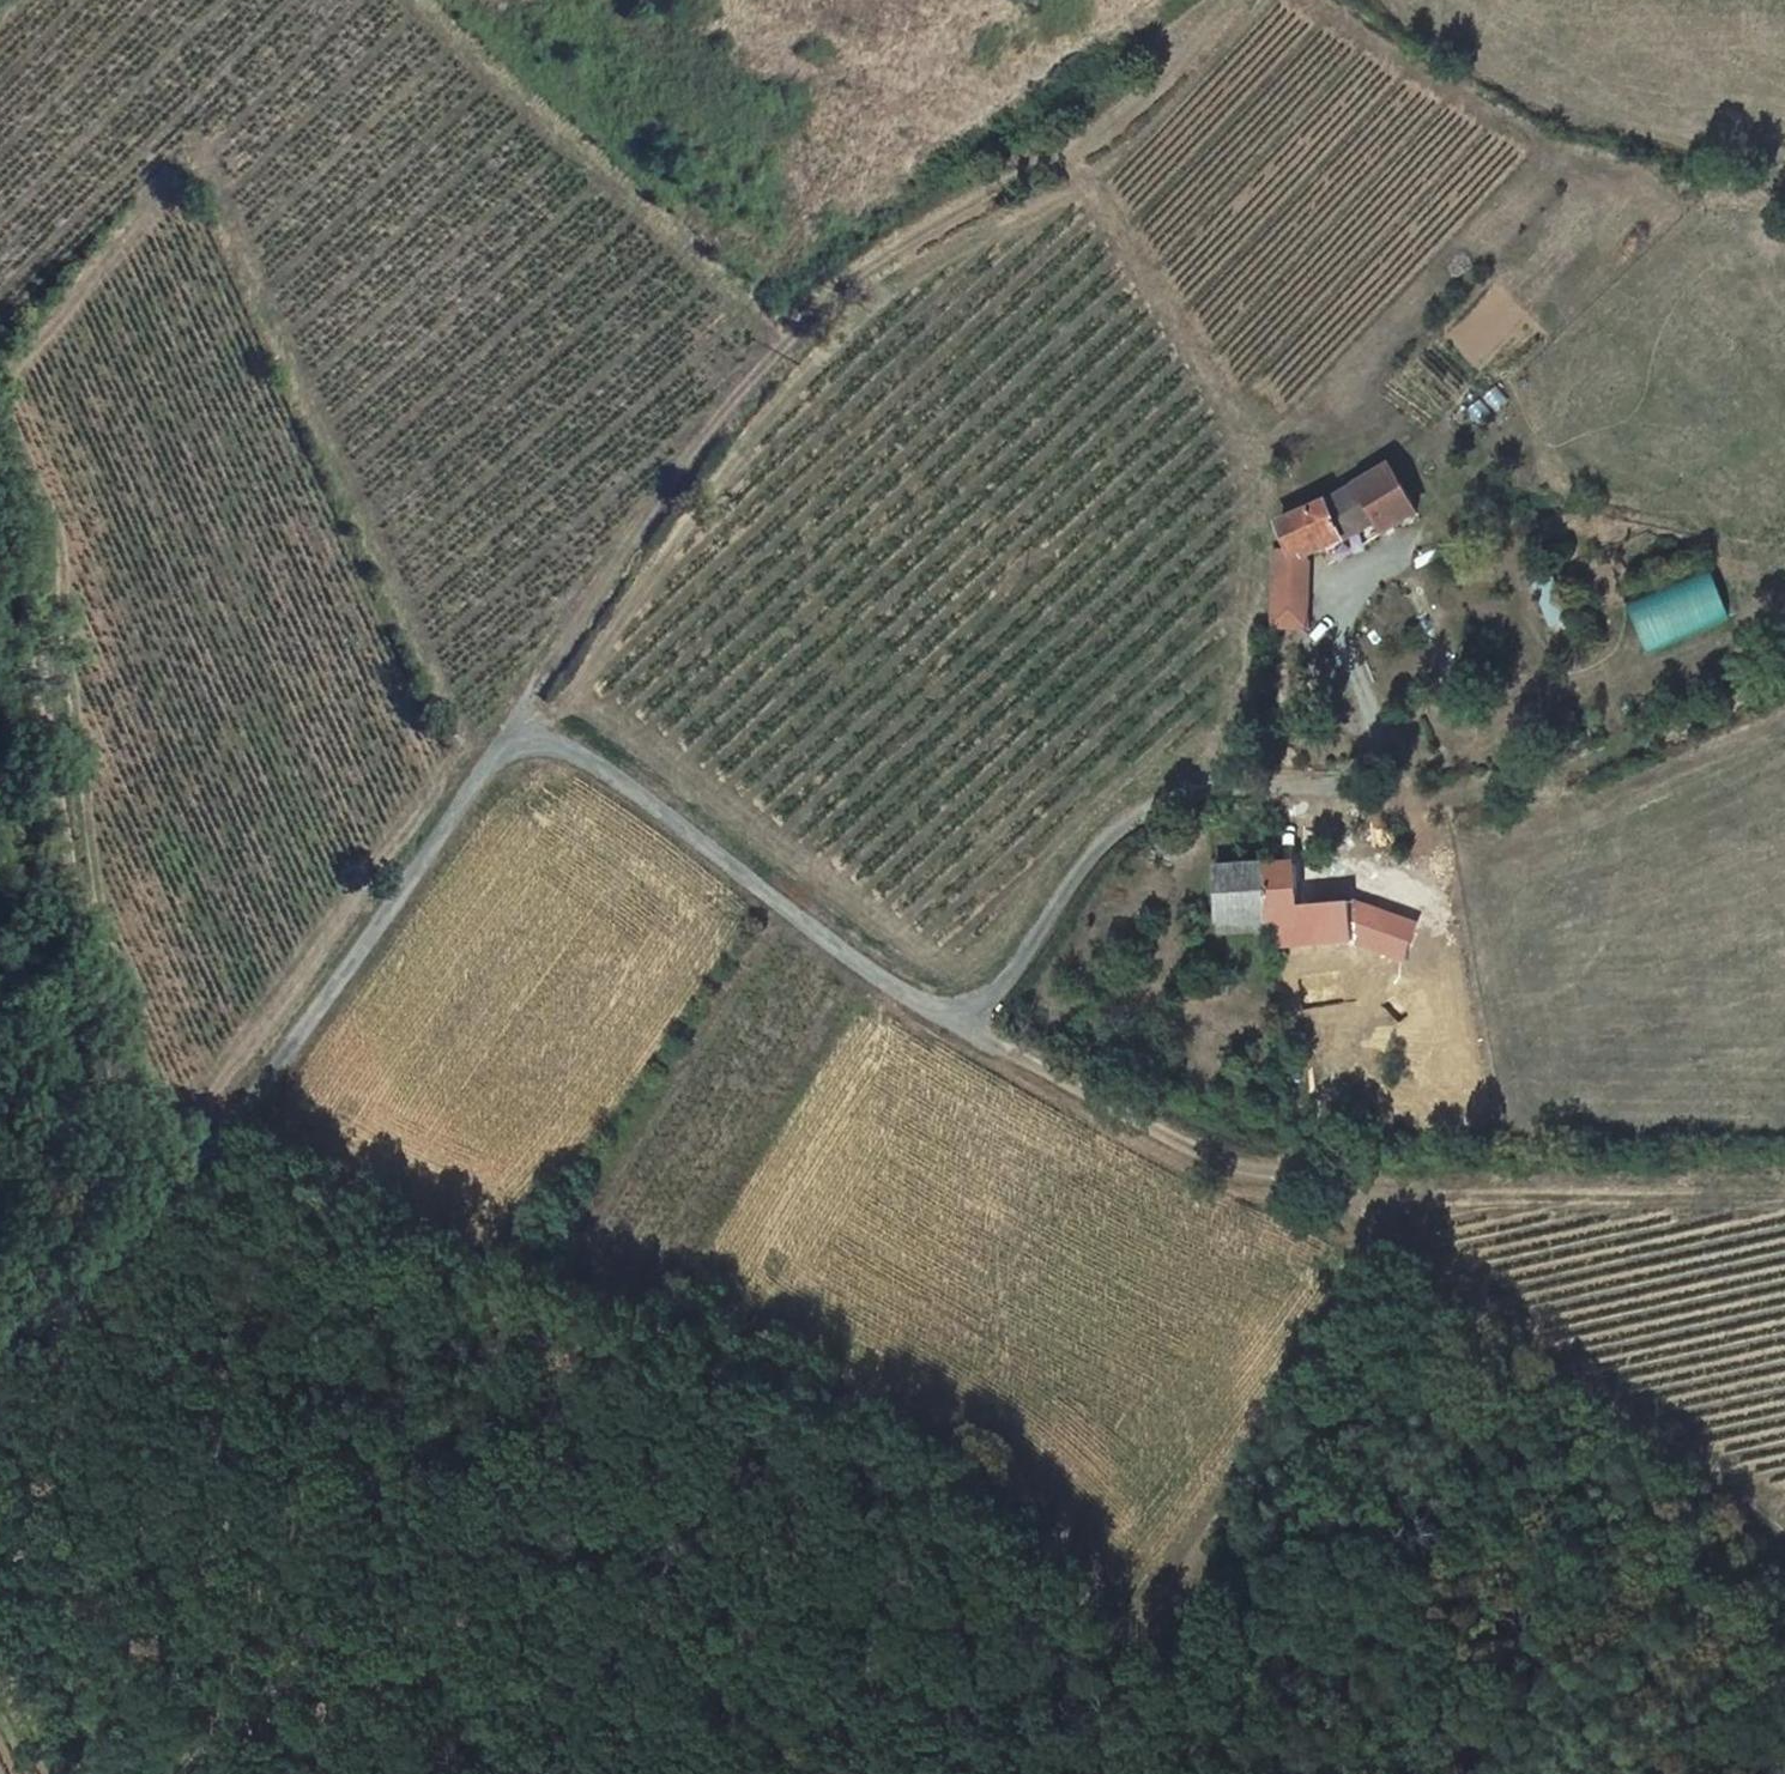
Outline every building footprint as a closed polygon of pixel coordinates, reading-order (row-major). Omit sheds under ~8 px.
[(1398,467),(1280,525),(1292,549),(1275,549),(1273,627),(1308,627),(1309,556),(1382,520),(1389,535),(1423,518),(1398,467)] [(1629,602),(1648,650),(1733,617),(1714,569),(1629,602)] [(1537,576),(1549,626),(1567,621),(1554,572),(1537,576)] [(1221,875),(1225,923),(1284,919),(1286,947),(1320,945),(1318,912),(1309,912),(1307,868),(1221,875)]
